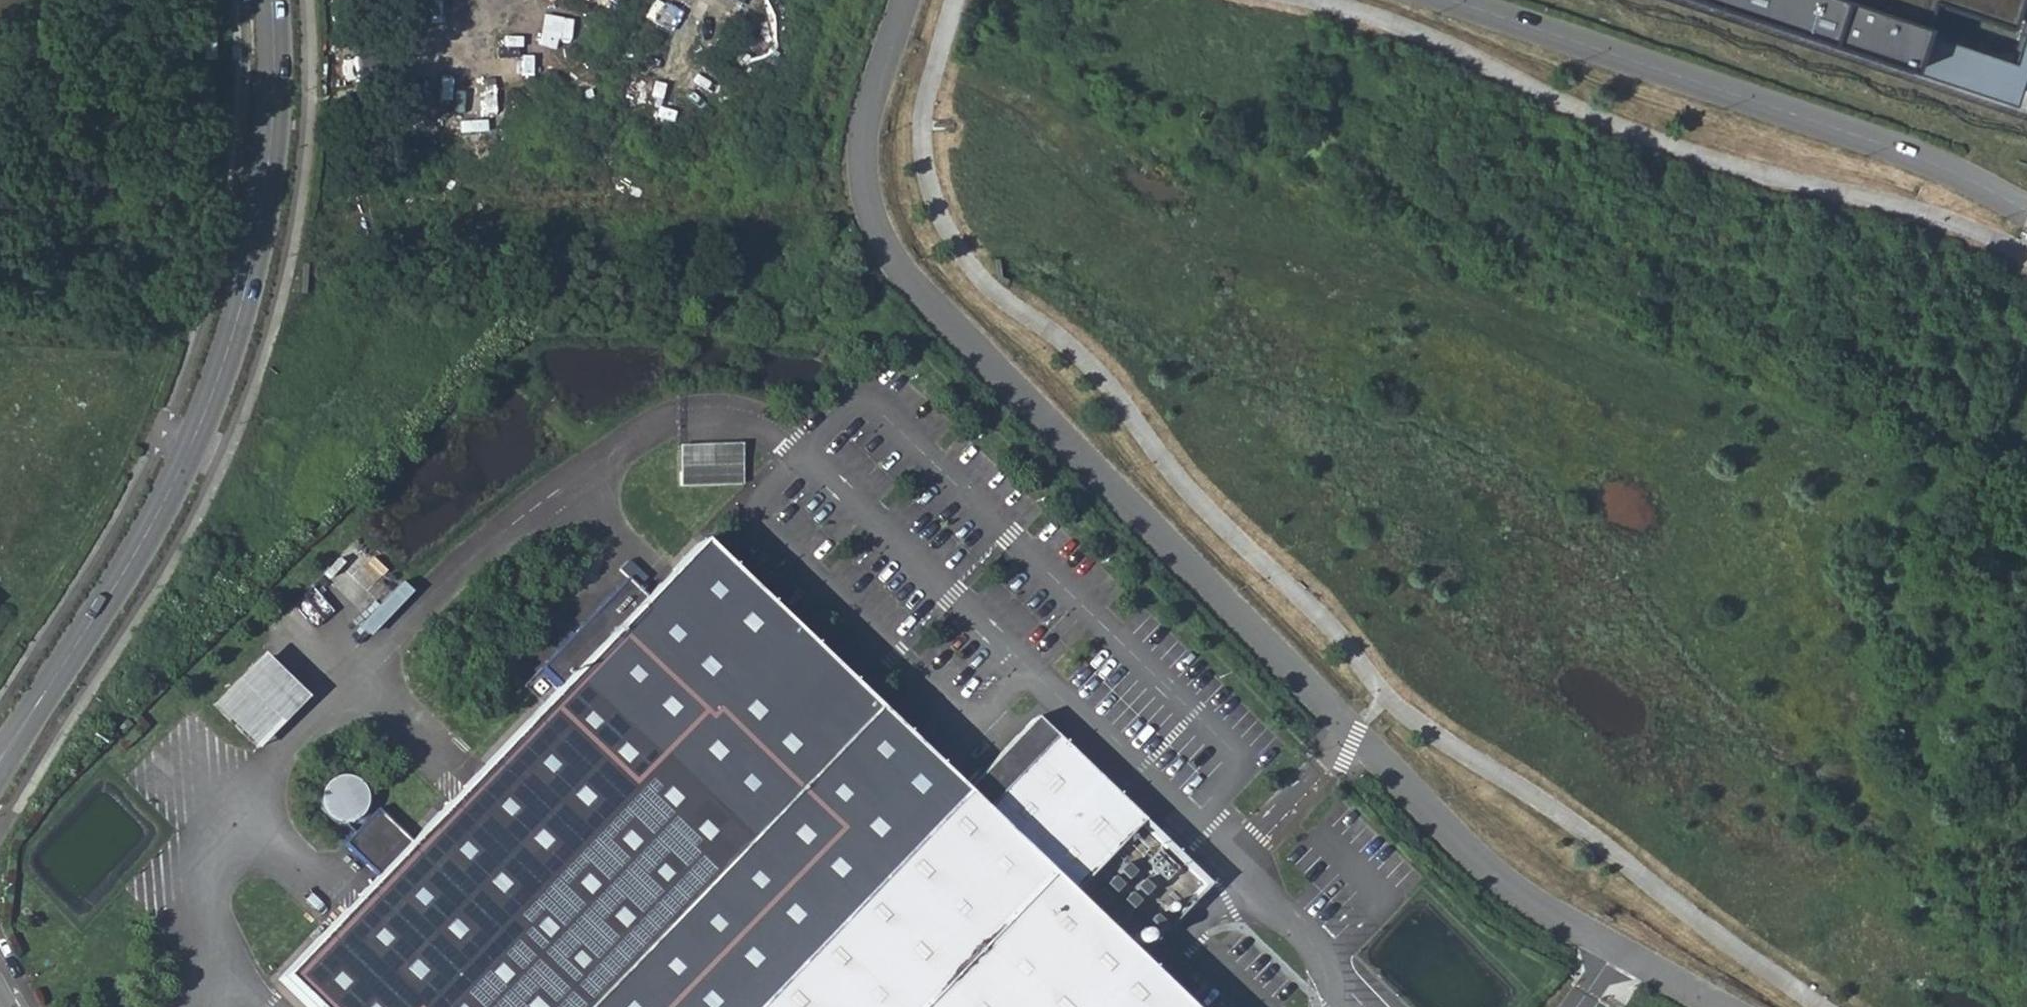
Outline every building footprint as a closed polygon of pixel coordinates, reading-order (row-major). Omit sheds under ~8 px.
[(1902,70),(1914,34),(1925,0),(1702,0),(1902,70)] [(2006,26),(2015,0),(1935,0),(2006,26)] [(1902,70),(2013,106),(2021,85),(2026,66),(2026,17),(2011,66),(1914,34),(1902,70)] [(741,445),(679,447),(680,487),(742,485),(741,445)] [(1133,962),(1066,898),(1139,823),(1032,720),(960,796),(697,543),(645,598),(559,687),(411,842),(378,876),(280,979),(309,1006),(1180,1006),(1133,962)] [(540,668),(559,687),(645,598),(626,579),(540,668)] [(261,655),(213,705),(258,748),(306,698),(261,655)] [(130,724),(124,717),(115,726),(121,733),(130,724)] [(347,770),(319,797),(344,822),(371,795),(347,770)] [(344,844),(378,876),(411,842),(377,809),(355,833),(348,826),(348,823),(344,824),(339,823),(337,823),(337,831),(347,841),(344,844)] [(1139,823),(1066,898),(1133,962),(1205,887),(1139,823)]
